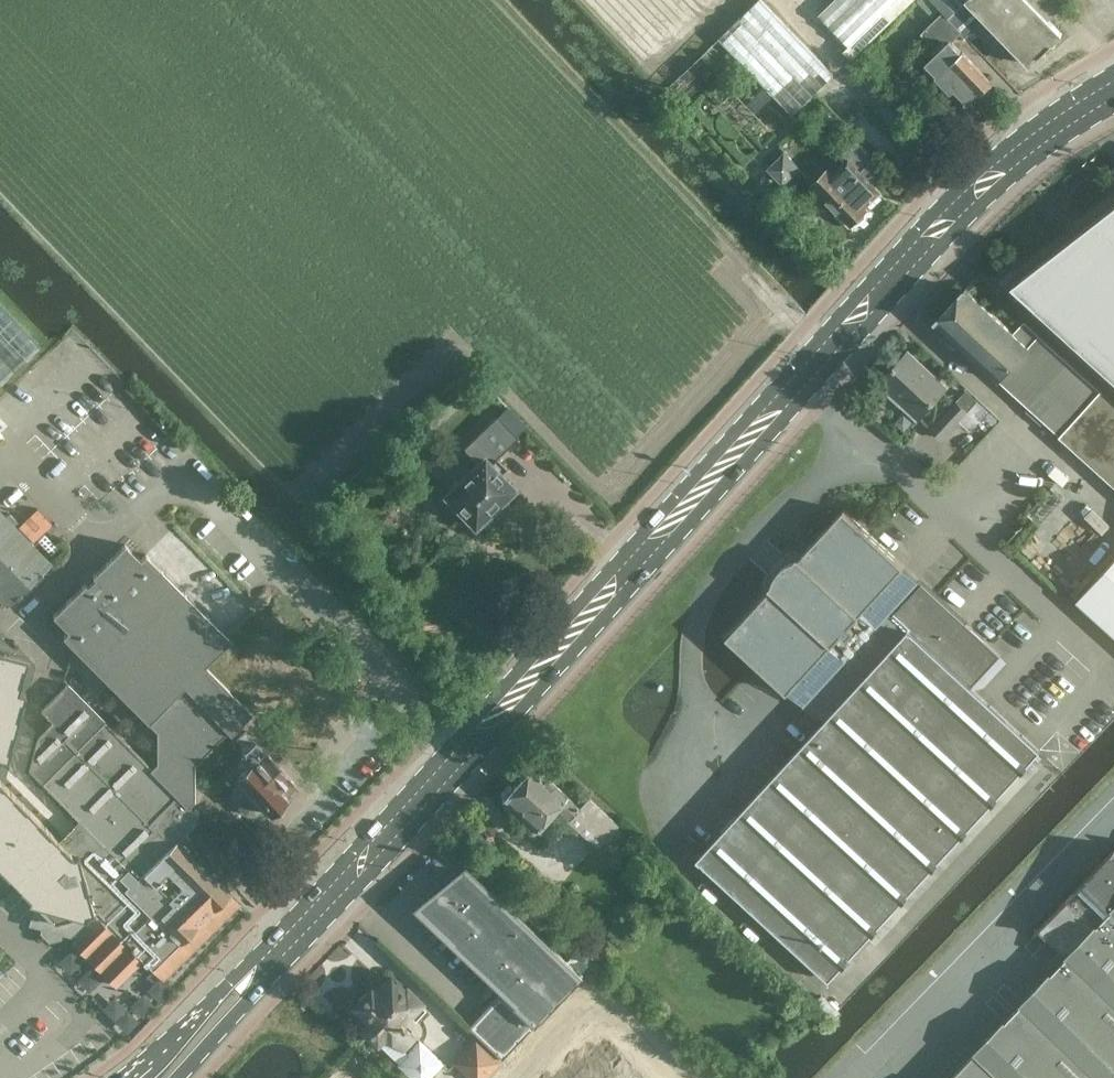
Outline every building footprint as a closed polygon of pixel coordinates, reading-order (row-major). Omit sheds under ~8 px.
[(763,0),(755,0),(717,36),(791,113),(832,73),(763,0)] [(848,44),(856,53),(912,0),(831,0),(818,13),(848,44)] [(962,30),(965,34),(972,27),(1002,58),(1013,47),(1030,64),(1063,33),(1049,19),(1068,0),(933,0),(943,10),(962,30)] [(962,30),(943,10),(921,32),(938,50),(926,62),(937,73),(935,75),(952,91),(953,90),(965,104),(979,90),(982,92),(994,80),(964,49),(962,51),(952,40),(962,30)] [(856,223),(864,216),(864,215),(864,208),(865,208),(862,205),(878,190),(867,178),(875,169),(869,162),(872,159),(854,140),(845,131),(839,136),(848,146),(841,152),(846,157),(830,172),(826,167),(810,183),(848,223),(849,222),(856,223)] [(796,166),(782,152),(767,166),(780,181),(796,166)] [(1012,283),(1113,375),(1113,204),(1012,283)] [(1010,327),(965,286),(933,321),(1113,484),(1113,402),(1025,322),(1016,332),(1010,327)] [(39,346),(0,304),(0,383),(39,346)] [(916,418),(944,387),(905,351),(879,379),(906,403),(903,406),(916,418)] [(942,437),(964,413),(953,403),(931,428),(942,437)] [(999,419),(981,403),(967,418),(984,435),(999,419)] [(518,438),(494,414),(469,439),(466,436),(444,456),(462,474),(441,496),(448,503),(445,505),(455,516),(458,513),(468,523),(484,508),(491,514),(499,515),(507,507),(505,500),(499,493),(509,483),(491,465),(518,438)] [(20,522),(34,537),(52,520),(38,505),(20,522)] [(998,652),(921,580),(842,508),(726,634),(817,717),(819,715),(824,719),(697,856),(828,976),(1038,748),(969,684),(998,652)] [(52,564),(0,510),(0,599),(7,606),(52,564)] [(28,894),(27,901),(33,903),(27,925),(40,928),(39,932),(61,938),(62,934),(72,936),(71,940),(117,984),(144,956),(164,976),(241,898),(176,833),(198,811),(187,800),(192,795),(198,763),(231,730),(228,727),(249,706),(202,660),(228,634),(141,548),(136,553),(120,538),(89,570),(91,572),(83,580),(81,578),(49,610),(65,625),(59,631),(154,725),(155,757),(150,762),(65,678),(39,705),(51,717),(36,732),(27,764),(100,837),(92,845),(71,850),(0,779),(0,867),(28,894)] [(1077,601),(1113,634),(1113,561),(1077,601)] [(25,688),(19,686),(27,655),(0,647),(0,778),(25,688)] [(282,798),(292,788),(248,745),(238,756),(245,762),(229,778),(234,783),(226,792),(225,802),(240,816),(253,819),(262,810),(267,815),(267,814),(275,814),(282,808),(283,800),(283,799),(282,798)] [(567,821),(566,823),(595,849),(616,826),(585,799),(577,808),(563,796),(564,795),(532,765),(500,801),(533,831),(553,808),(567,821)] [(954,1077),(1113,1077),(1113,855),(1076,896),(1046,927),(1074,954),(954,1077)] [(501,1054),(578,972),(490,889),(486,894),(463,872),(426,905),(444,921),(440,925),(503,984),(468,1023),(501,1054)] [(800,985),(807,978),(749,925),(743,932),(800,985)] [(375,1041),(397,1061),(396,1063),(412,1077),(425,1077),(441,1061),(417,1040),(406,1052),(400,1047),(412,1035),(395,1019),(404,1009),(414,1017),(425,1006),(390,973),(376,987),(374,985),(371,989),(369,987),(352,1005),(367,1019),(360,1027),(375,1041)] [(501,1059),(477,1035),(452,1062),(469,1077),(483,1077),(501,1059)] [(561,1077),(572,1077),(577,1074),(580,1077),(592,1077),(619,1053),(605,1038),(561,1077)]
